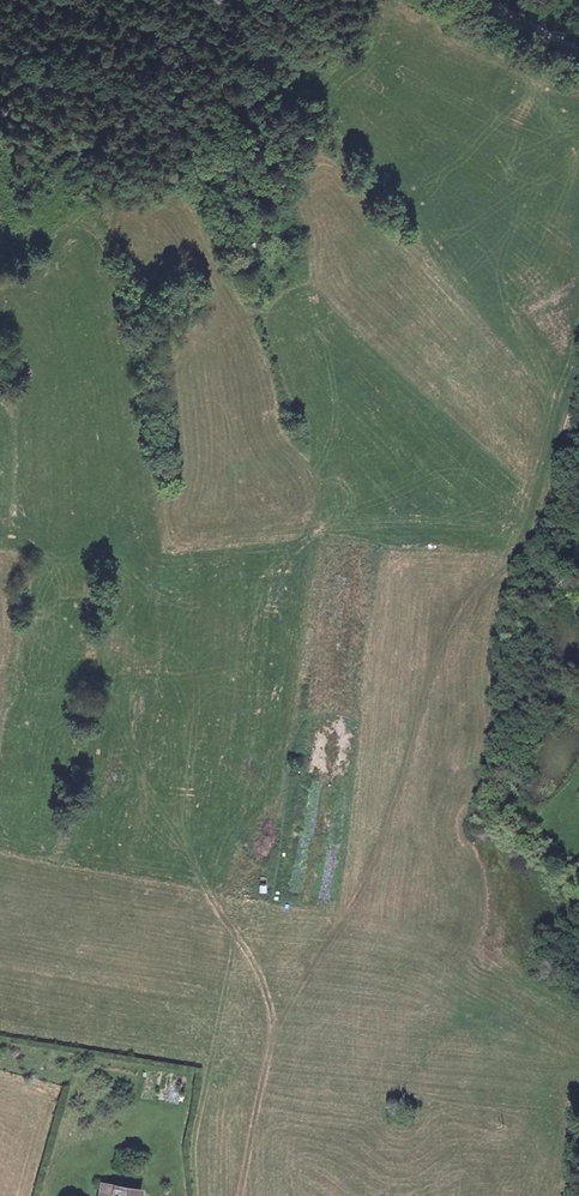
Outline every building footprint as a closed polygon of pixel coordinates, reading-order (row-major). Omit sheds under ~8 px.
[(101,1184),(100,1195),(135,1195),(136,1189),(101,1184)]
